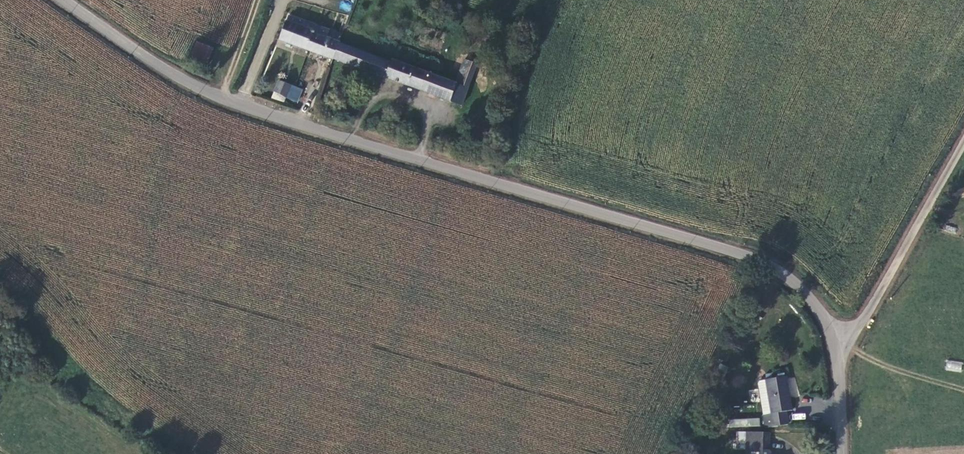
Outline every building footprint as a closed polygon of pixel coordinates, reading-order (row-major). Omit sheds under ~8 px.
[(317,30),(306,26),(304,33),(315,37),(317,30)] [(288,27),(282,43),(309,53),(315,38),(315,37),(304,33),(299,31),(288,27)] [(315,38),(328,43),(331,34),(317,30),(315,37),(315,38)] [(335,63),(340,47),(328,43),(315,38),(309,53),(335,63)] [(340,47),(335,63),(451,106),(457,90),(340,47)] [(201,50),(193,71),(205,74),(212,54),(201,50)] [(284,103),(286,98),(297,103),(303,89),(278,79),(271,97),(284,103)] [(457,90),(451,106),(461,110),(468,94),(457,90)] [(946,360),(945,370),(961,372),(962,362),(946,360)] [(764,377),(769,411),(762,411),(763,425),(786,422),(784,410),(790,409),(786,374),(764,377)] [(728,419),(728,427),(759,427),(759,419),(728,419)] [(737,447),(746,448),(746,431),(737,430),(737,447)] [(746,431),(746,448),(769,449),(769,431),(746,431)]
